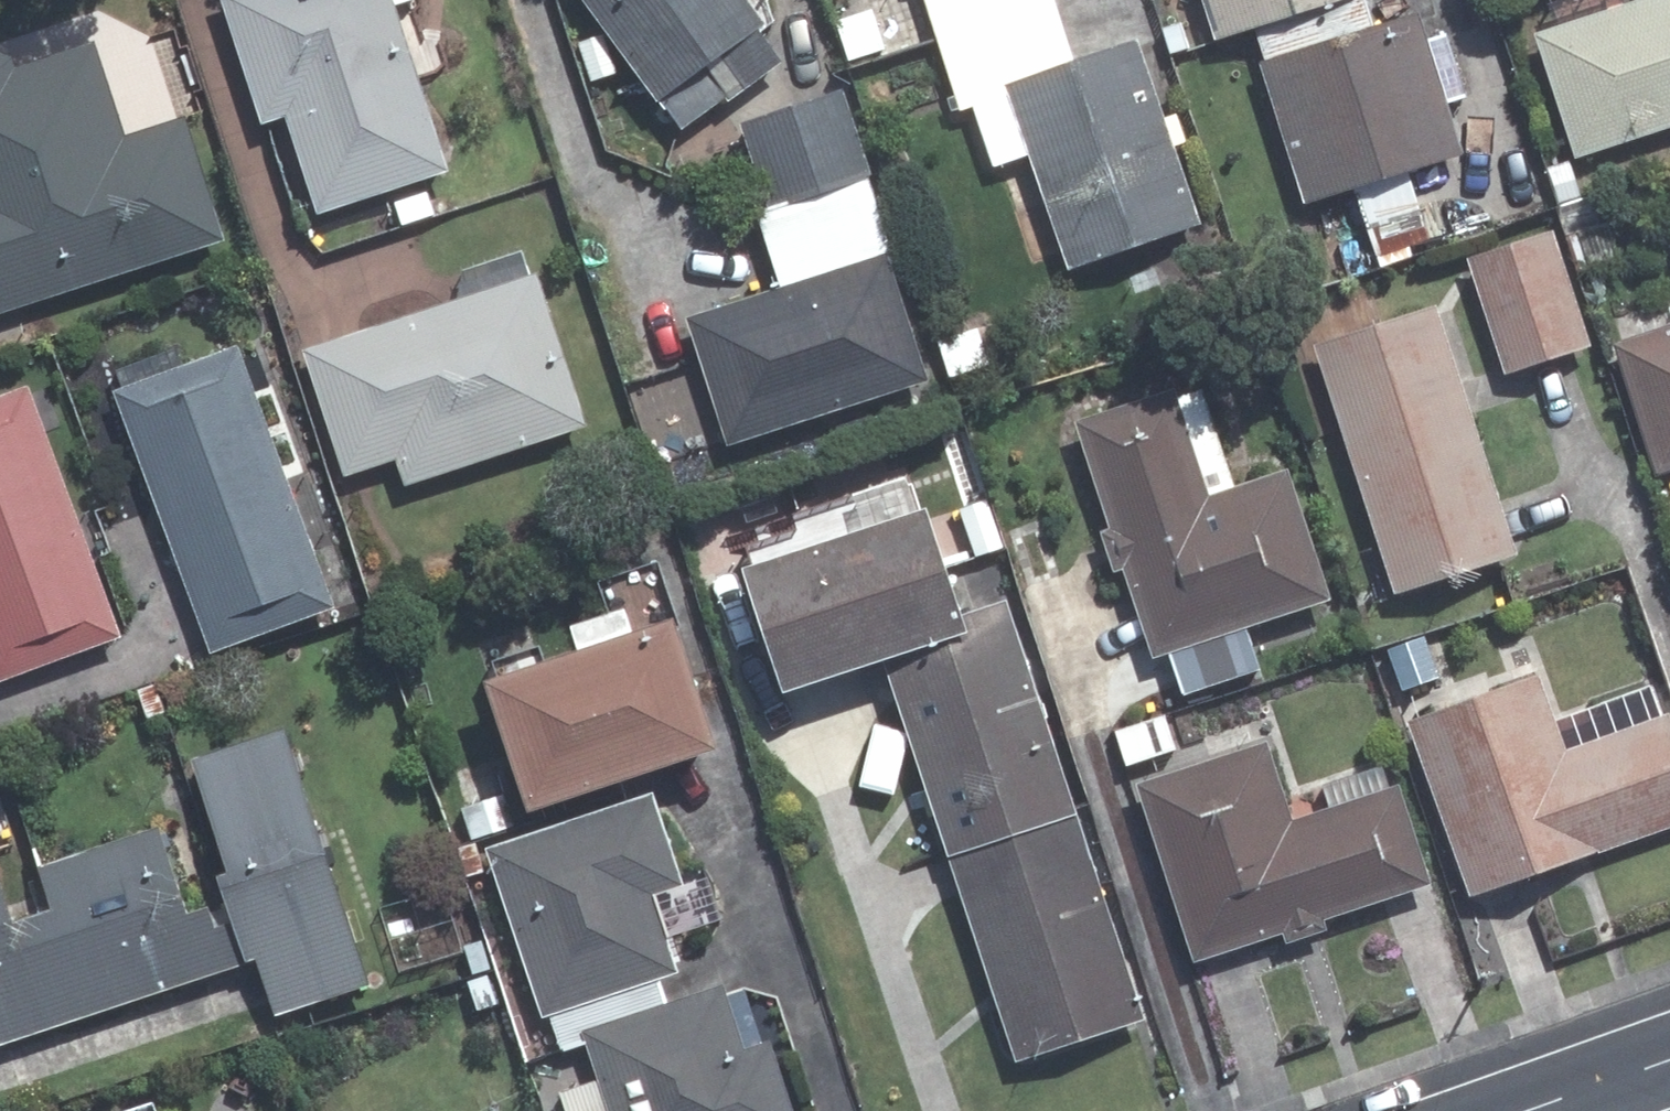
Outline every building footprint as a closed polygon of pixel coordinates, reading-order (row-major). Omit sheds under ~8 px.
[(252,121),(276,113),(306,210),(434,170),(382,3),(392,0),(214,0),(252,121)] [(672,127),(712,97),(716,103),(770,60),(745,25),(751,21),(736,0),(574,0),(672,127)] [(929,37),(1040,1),(1040,0),(917,0),(929,37)] [(1205,35),(1249,23),(1324,0),(1195,0),(1205,35)] [(1411,9),(1361,25),(1353,0),(1324,0),(1249,23),(1259,56),(1251,59),(1293,200),(1453,152),(1438,101),(1418,36),(1411,9)] [(1523,31),(1565,157),(1669,123),(1669,0),(1617,0),(1523,31)] [(1040,1),(929,37),(950,101),(961,96),(982,163),(1022,151),(1059,264),(1190,222),(1166,145),(1180,141),(1171,113),(1154,117),(1126,35),(1059,57),(1040,1)] [(863,8),(826,19),(839,60),(876,47),(863,8)] [(1156,27),(1165,56),(1182,51),(1172,22),(1156,27)] [(571,40),(584,81),(608,74),(596,33),(571,40)] [(3,63),(1,55),(0,54),(0,308),(214,238),(174,118),(112,138),(100,100),(80,38),(3,63)] [(830,89),(733,120),(760,207),(858,176),(830,89)] [(1562,159),(1538,167),(1550,203),(1574,195),(1562,159)] [(676,314),(696,378),(674,385),(689,434),(711,426),(716,442),(916,379),(880,263),(885,261),(858,176),(760,207),(747,211),(770,285),(676,314)] [(421,193),(386,205),(392,225),(427,212),(421,193)] [(1410,207),(1374,219),(1386,247),(1420,235),(1410,207)] [(1572,229),(1584,264),(1611,254),(1598,220),(1572,229)] [(1352,224),(1319,238),(1335,277),(1368,265),(1352,224)] [(1459,257),(1495,370),(1580,342),(1543,229),(1459,257)] [(448,268),(458,296),(293,350),(334,473),(387,456),(396,482),(576,424),(527,274),(518,276),(508,248),(448,268)] [(1425,305),(1304,343),(1384,591),(1505,551),(1425,305)] [(1605,341),(1647,470),(1669,463),(1669,320),(1605,341)] [(931,339),(944,376),(981,364),(968,326),(931,339)] [(113,387),(104,390),(199,651),(322,607),(225,342),(171,362),(166,347),(106,368),(113,387)] [(110,637),(16,386),(0,392),(0,678),(110,637)] [(1099,524),(1089,527),(1102,568),(1113,565),(1142,655),(1319,598),(1278,469),(1226,486),(1195,389),(1169,398),(1165,388),(1065,421),(1099,524)] [(949,507),(967,558),(996,547),(980,498),(949,507)] [(902,506),(719,566),(761,691),(870,654),(943,629),(938,616),(902,506)] [(943,629),(870,654),(938,856),(1066,812),(994,597),(938,616),(943,629)] [(656,621),(466,684),(509,813),(699,750),(656,621)] [(1418,633),(1380,647),(1396,691),(1435,677),(1418,633)] [(1398,724),(1460,894),(1669,819),(1669,745),(1658,710),(1650,713),(1640,685),(1543,721),(1527,677),(1398,724)] [(158,680),(130,690),(140,718),(168,708),(158,680)] [(1160,714),(1107,731),(1117,763),(1170,746),(1160,714)] [(229,915),(243,958),(261,1015),(355,986),(273,730),(178,761),(229,915)] [(1127,784),(1185,956),(1271,928),(1276,942),(1317,929),(1313,916),(1421,880),(1389,785),(1282,821),(1255,741),(1127,784)] [(572,1033),(659,1004),(649,976),(667,970),(642,896),(674,885),(642,790),(475,847),(532,1016),(542,1013),(554,1049),(574,1042),(572,1033)] [(497,792),(462,803),(472,838),(507,827),(497,792)] [(1066,812),(938,856),(1005,1061),(1134,1017),(1066,812)] [(243,958),(229,915),(198,926),(192,908),(171,914),(144,829),(28,866),(42,907),(76,1012),(243,958)] [(76,1012),(42,907),(0,921),(0,1036),(76,1012)] [(456,945),(465,972),(482,967),(474,940),(456,945)] [(477,973),(458,981),(469,1010),(488,1003),(477,973)] [(587,1079),(549,1093),(555,1110),(783,1110),(758,1038),(736,1046),(715,985),(659,1004),(572,1033),(574,1042),(587,1079)]
